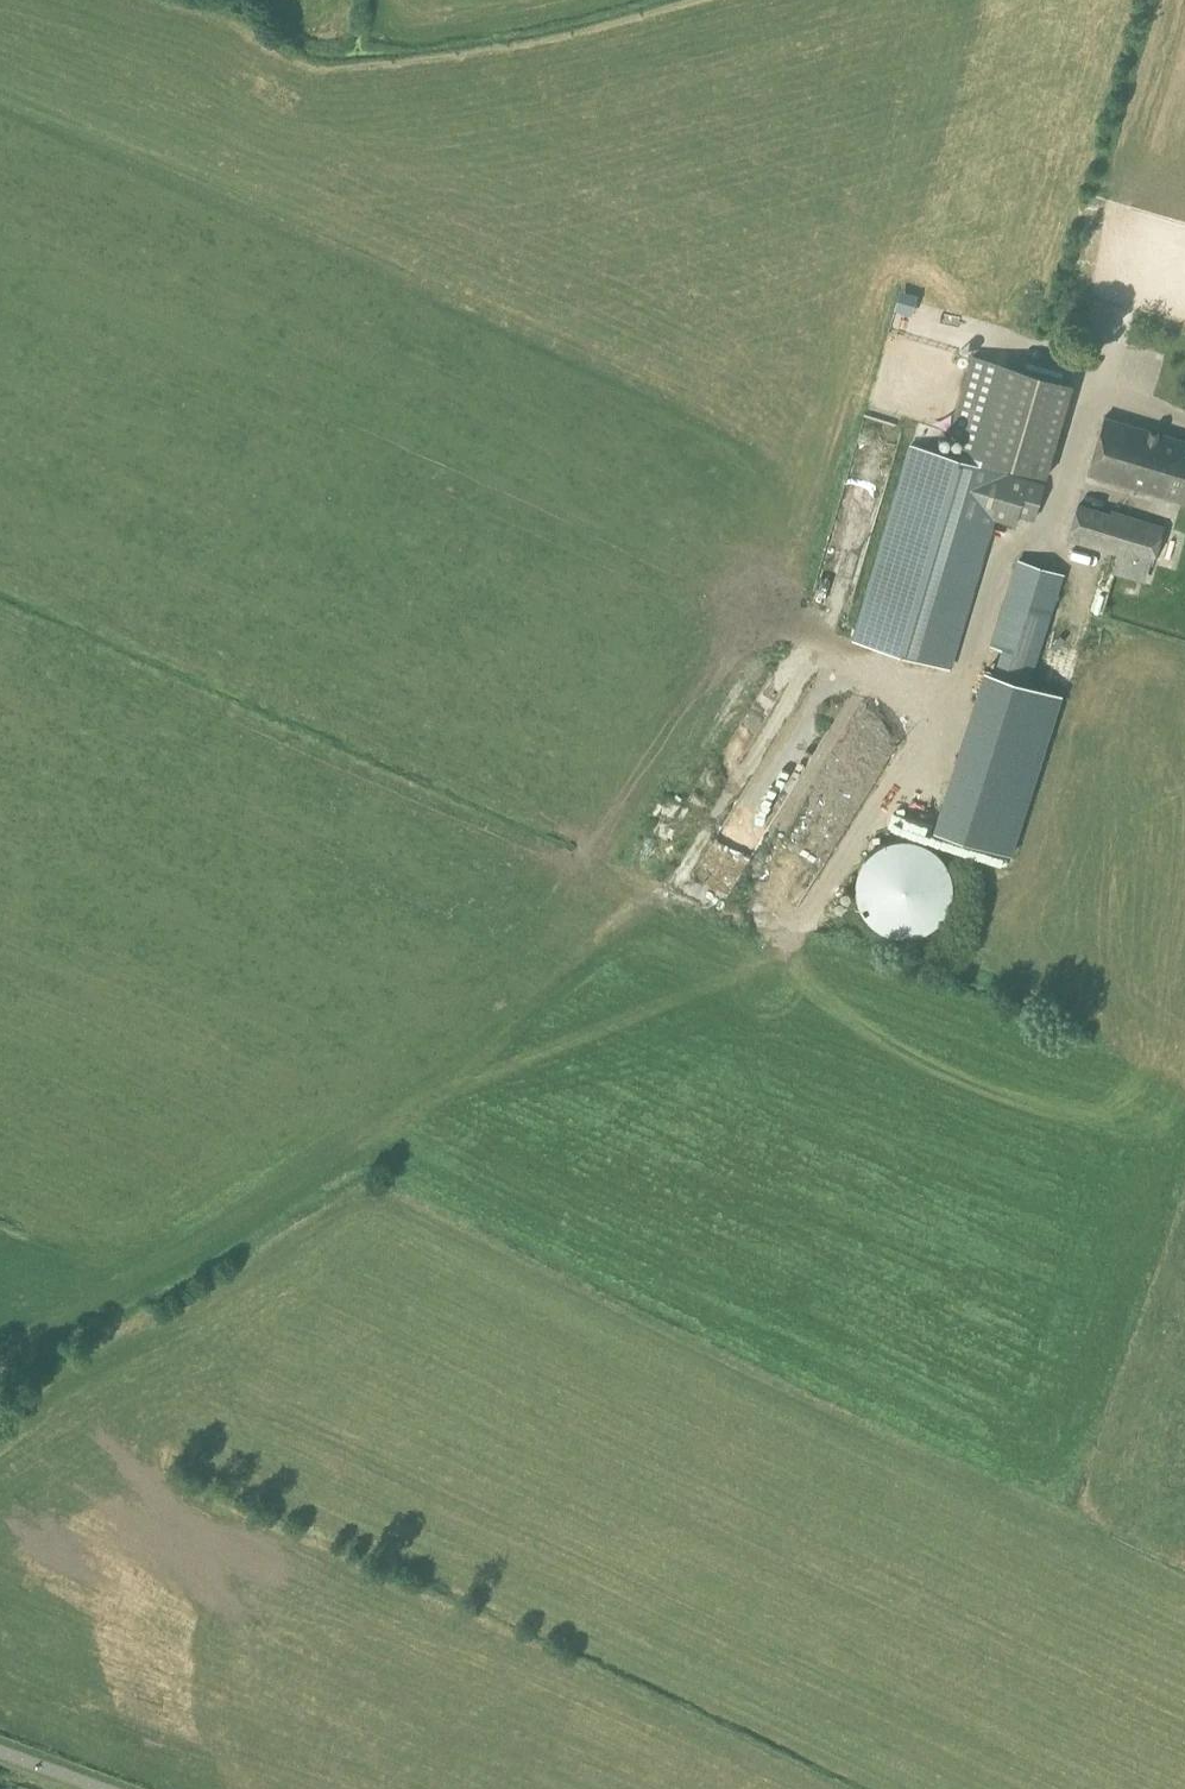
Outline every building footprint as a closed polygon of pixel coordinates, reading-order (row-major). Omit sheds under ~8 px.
[(1046,476),(1073,386),(972,356),(952,420),(970,427),(963,451),(1046,476)] [(1104,418),(1087,473),(1184,502),(1184,442),(1104,418)] [(1044,484),(911,445),(854,638),(950,667),(994,520),(1030,531),(1044,484)] [(1112,512),(1111,515),(1078,505),(1068,539),(1152,564),(1163,528),(1112,512)] [(1063,576),(1018,562),(992,645),(1037,659),(1063,576)] [(848,748),(840,765),(876,781),(884,764),(848,748)] [(939,930),(931,929),(929,944),(911,942),(913,926),(874,923),(872,948),(937,954),(939,930)]
